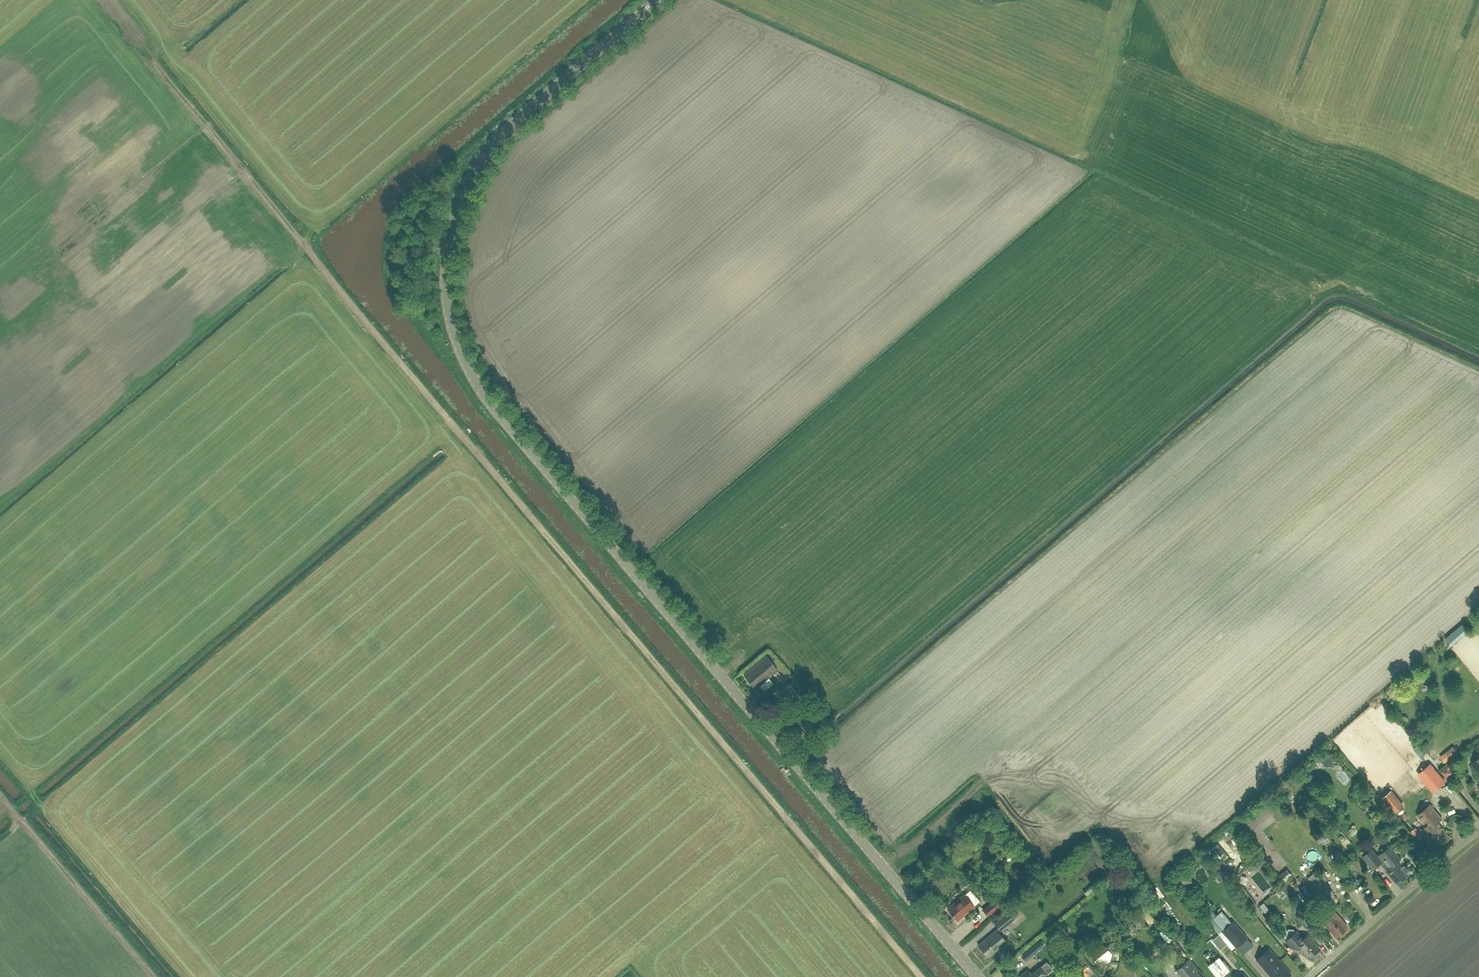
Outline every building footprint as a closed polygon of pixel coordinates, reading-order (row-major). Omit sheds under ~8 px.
[(755,688),(778,669),(766,655),(744,674),(755,688)] [(1421,682),(1429,678),(1424,667),(1416,671),(1421,682)] [(789,682),(784,676),(774,685),(779,691),(789,682)] [(1440,756),(1446,764),(1459,753),(1453,746),(1440,756)] [(1431,765),(1422,773),(1434,786),(1442,778),(1431,765)] [(1449,766),(1443,770),(1448,775),(1453,771),(1449,766)] [(1342,771),(1338,779),(1350,785),(1354,777),(1342,771)] [(1385,795),(1397,810),(1404,804),(1392,789),(1385,795)] [(1437,847),(1449,837),(1437,822),(1442,817),(1430,803),(1417,814),(1426,825),(1421,829),(1437,847)] [(1217,843),(1209,849),(1222,865),(1230,859),(1217,843)] [(1404,864),(1402,867),(1397,861),(1401,858),(1390,845),(1380,854),(1391,866),(1386,871),(1396,883),(1408,874),(1406,872),(1409,870),(1404,864)] [(1382,861),(1372,849),(1363,856),(1373,869),(1382,861)] [(1257,878),(1261,890),(1271,886),(1267,875),(1257,878)] [(1325,900),(1334,893),(1321,878),(1312,885),(1325,900)] [(957,921),(974,906),(963,894),(946,909),(957,921)] [(996,898),(982,909),(988,916),(1001,904),(996,898)] [(1328,905),(1322,910),(1329,917),(1323,922),(1336,937),(1348,927),(1328,905)] [(1211,918),(1208,920),(1218,933),(1221,930),(1231,922),(1221,909),(1215,914),(1211,918)] [(994,924),(998,928),(1000,931),(1014,920),(1008,913),(994,924)] [(1311,924),(1303,914),(1297,919),(1306,928),(1311,924)] [(1221,930),(1236,947),(1247,938),(1232,921),(1231,922),(1221,930)] [(987,957),(1006,942),(996,930),(978,945),(987,957)] [(1293,949),(1297,945),(1308,957),(1319,948),(1308,935),(1303,939),(1296,931),(1286,941),(1293,949)] [(1029,949),(1033,954),(1043,946),(1039,941),(1029,949)] [(1256,958),(1271,976),(1286,976),(1291,973),(1268,947),(1256,958)] [(1092,956),(1097,962),(1101,959),(1103,961),(1108,957),(1102,948),(1092,956)] [(1181,965),(1176,969),(1182,976),(1200,976),(1201,976),(1187,960),(1181,965)] [(1046,974),(1039,966),(1031,974),(1027,969),(1018,976),(1043,976),(1046,974)]
